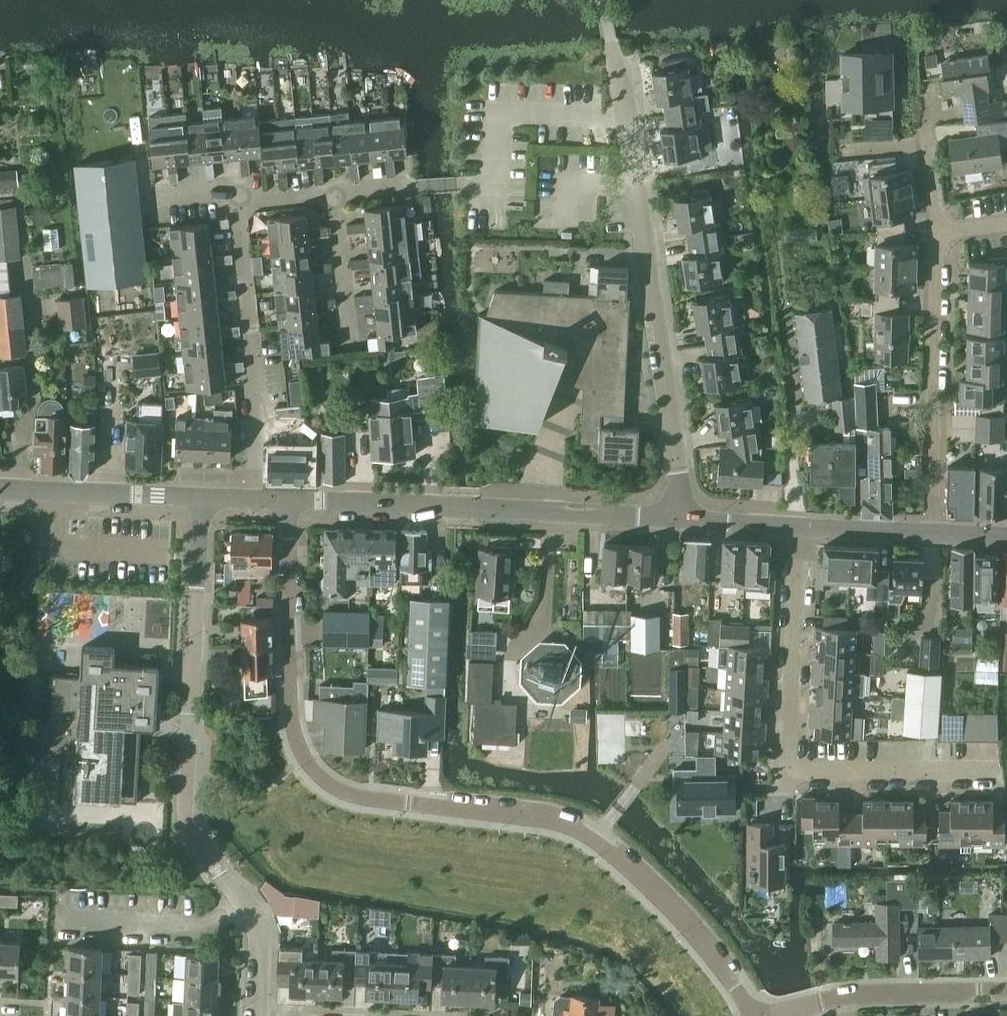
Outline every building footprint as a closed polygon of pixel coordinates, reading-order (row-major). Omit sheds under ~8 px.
[(792,47),(788,51),(789,57),(793,60),(798,60),(802,55),(801,50),(797,46),(792,47)] [(842,54),(843,107),(883,106),(883,100),(892,100),(892,69),(882,69),(882,53),(842,54)] [(935,53),(925,55),(926,66),(937,65),(935,53)] [(964,121),(963,121),(964,123),(1003,117),(1001,101),(988,103),(987,90),(989,90),(986,72),(990,71),(987,54),(941,61),(943,75),(940,76),(943,95),(960,93),(964,121)] [(662,71),(652,72),(657,102),(663,101),(665,115),(699,110),(709,108),(707,93),(692,95),(688,67),(687,67),(686,57),(660,61),(662,71)] [(222,105),(205,107),(210,158),(214,158),(227,157),(222,105)] [(251,163),(250,154),(246,155),(241,115),(224,117),(223,105),(222,105),(227,157),(241,155),(242,164),(251,163)] [(205,119),(188,121),(192,160),(205,159),(206,168),(215,167),(214,158),(210,158),(205,107),(204,107),(205,119)] [(350,110),(332,112),(337,161),(350,160),(351,169),(360,168),(359,159),(355,159),(351,120),(350,110)] [(699,110),(665,115),(668,129),(661,129),(665,159),(684,157),(685,162),(699,160),(698,154),(700,154),(696,126),(701,125),(699,110)] [(187,111),(168,113),(173,162),(178,162),(192,160),(188,121),(187,111)] [(313,114),(314,124),(318,163),(323,163),(337,161),(331,112),(313,114)] [(168,113),(150,115),(151,125),(155,164),(169,163),(170,172),(179,171),(178,162),(173,162),(168,113)] [(250,154),(263,153),(264,153),(260,120),(261,120),(261,113),(241,115),(246,155),(250,154)] [(318,163),(314,124),(313,114),(296,116),(300,165),(314,163),(315,173),(324,173),(323,163),(318,163)] [(404,115),(386,117),(390,155),(395,155),(408,153),(404,115)] [(282,167),(287,166),(300,165),(296,116),(278,118),(282,167)] [(386,117),(369,118),(373,158),(386,156),(387,165),(396,165),(395,155),(390,155),(386,117)] [(278,167),(279,177),(288,176),(287,166),(282,167),(278,118),(261,120),(260,120),(264,153),(263,153),(264,169),(278,167)] [(369,118),(351,120),(355,159),(359,159),(373,158),(369,118)] [(950,140),(954,172),(1001,166),(997,134),(1006,133),(1004,120),(975,124),(977,136),(950,140)] [(77,164),(75,164),(88,284),(89,284),(148,278),(135,158),(134,158),(135,167),(77,173),(77,164)] [(863,176),(866,198),(912,192),(908,170),(897,171),(896,159),(868,163),(870,175),(863,176)] [(252,173),(251,163),(242,164),(243,174),(252,173)] [(396,165),(387,165),(388,175),(397,175),(396,165)] [(215,167),(206,168),(207,178),(216,177),(215,167)] [(360,168),(351,169),(352,179),(361,178),(360,168)] [(0,171),(0,187),(19,185),(17,169),(0,171)] [(179,171),(170,172),(171,182),(180,181),(179,171)] [(324,173),(315,173),(316,183),(325,182),(324,173)] [(834,176),(832,176),(834,195),(836,194),(850,193),(848,174),(834,176)] [(288,176),(279,177),(280,186),(289,186),(288,176)] [(799,187),(796,189),(796,193),(799,195),(803,194),(804,190),(802,187),(799,187)] [(686,227),(687,240),(721,235),(720,221),(714,222),(710,193),(708,193),(707,188),(693,190),(693,196),(675,198),(679,228),(686,227)] [(876,219),(877,231),(905,229),(903,215),(915,213),(912,192),(866,198),(866,199),(872,198),(875,219),(876,219)] [(366,222),(356,223),(357,231),(367,230),(366,227),(415,222),(415,221),(405,222),(403,204),(364,208),(366,222)] [(0,209),(0,258),(7,257),(20,256),(16,207),(0,209)] [(306,213),(268,217),(270,236),(308,232),(308,227),(306,213)] [(228,218),(218,219),(219,227),(229,226),(228,218)] [(415,222),(366,227),(367,230),(368,244),(417,239),(415,222)] [(208,223),(170,227),(172,246),(210,242),(208,223)] [(356,223),(346,224),(347,232),(357,231),(356,223)] [(328,225),(318,226),(319,235),(329,234),(328,225)] [(308,232),(270,236),(272,254),(310,250),(308,236),(319,235),(318,226),(308,227),(308,232)] [(876,243),(875,265),(916,266),(916,244),(905,243),(905,229),(877,231),(877,243),(876,243)] [(721,235),(687,240),(689,255),(682,256),(686,285),(722,280),(718,251),(724,251),(721,235)] [(370,257),(360,258),(361,267),(371,266),(370,262),(418,257),(417,239),(368,244),(370,257)] [(210,242),(172,246),(173,264),(212,260),(212,255),(210,242)] [(310,250),(272,254),(274,272),(312,268),(311,263),(310,250)] [(232,253),(222,254),(223,262),(233,261),(232,253)] [(212,260),(173,264),(175,282),(214,278),(212,263),(223,262),(222,254),(212,255),(212,260)] [(969,284),(1006,286),(1006,256),(989,258),(989,262),(969,262),(969,284)] [(11,293),(7,257),(0,258),(0,293),(11,293)] [(418,257),(370,262),(371,266),(372,280),(420,275),(418,257)] [(360,258),(350,259),(351,268),(361,267),(360,258)] [(332,261),(321,262),(322,272),(333,270),(332,261)] [(312,268),(274,272),(276,289),(314,285),(312,273),(322,272),(321,262),(311,263),(312,268)] [(33,273),(34,289),(75,286),(73,263),(61,264),(62,270),(33,273)] [(598,457),(620,458),(621,456),(623,456),(623,455),(637,456),(636,459),(638,459),(640,427),(624,427),(631,296),(628,296),(630,267),(600,265),(598,294),(570,293),(570,280),(546,279),(546,291),(496,289),(487,314),(480,311),(473,421),(538,425),(559,369),(583,379),(580,441),(599,442),(598,457)] [(875,299),(899,300),(900,287),(915,288),(916,266),(875,265),(875,287),(875,299)] [(373,293),(364,294),(365,303),(375,302),(374,297),(413,294),(411,278),(421,277),(420,275),(372,280),(373,293)] [(214,278),(175,282),(177,299),(216,295),(215,290),(214,278)] [(968,306),(1006,307),(1006,286),(969,284),(968,298),(964,298),(964,295),(959,295),(958,306),(968,306)] [(314,285),(276,289),(278,307),(316,303),(315,299),(314,285)] [(236,288),(225,289),(226,298),(236,297),(236,288)] [(216,295),(177,299),(179,317),(218,313),(216,299),(226,298),(225,289),(215,290),(216,295)] [(0,293),(0,354),(26,351),(20,292),(11,293),(0,293)] [(364,294),(354,295),(355,304),(365,303),(364,294)] [(413,294),(374,297),(375,302),(376,316),(415,312),(414,308),(413,294)] [(704,330),(706,343),(740,338),(738,323),(732,323),(728,295),(692,300),(697,331),(704,330)] [(82,297),(58,299),(61,327),(85,325),(82,297)] [(335,297),(325,298),(326,307),(336,306),(335,297)] [(316,303),(278,307),(280,326),(317,322),(316,308),(326,307),(325,298),(315,299),(316,303)] [(871,311),(871,314),(876,314),(875,359),(906,360),(908,314),(899,313),(899,300),(875,299),(871,299),(871,311)] [(968,306),(968,329),(1006,330),(1006,307),(968,306)] [(797,312),(807,401),(832,398),(836,430),(855,428),(852,396),(844,397),(832,308),(797,312)] [(378,333),(368,334),(369,347),(393,344),(392,333),(416,330),(415,316),(415,312),(376,316),(378,333)] [(218,313),(179,317),(181,335),(220,331),(219,326),(218,313)] [(317,322),(280,326),(283,356),(330,351),(329,339),(319,340),(317,322)] [(239,324),(229,325),(230,334),(240,332),(239,324)] [(220,331),(181,335),(183,353),(221,349),(220,335),(230,334),(229,325),(219,326),(220,331)] [(967,357),(1006,358),(1006,335),(968,335),(967,357)] [(740,338),(706,343),(708,357),(701,358),(705,388),(741,383),(736,353),(742,352),(740,338)] [(221,349),(183,353),(185,371),(223,366),(223,362),(221,349)] [(397,351),(383,352),(384,361),(398,360),(397,351)] [(134,355),(136,374),(160,372),(158,352),(134,355)] [(956,378),(960,378),(960,379),(1004,380),(1004,381),(1006,381),(1006,358),(967,357),(967,372),(963,372),(963,370),(957,370),(956,378)] [(243,360),(233,361),(234,370),(244,369),(243,360)] [(223,366),(185,371),(187,390),(225,386),(224,371),(234,370),(233,361),(223,362),(223,366)] [(15,407),(15,404),(21,403),(20,393),(28,392),(25,365),(0,368),(0,409),(15,407)] [(874,369),(855,370),(857,427),(860,427),(861,452),(891,453),(890,427),(877,427),(875,390),(884,390),(883,368),(874,369)] [(389,389),(386,389),(387,398),(390,398),(394,455),(415,454),(412,410),(437,408),(437,407),(441,406),(448,406),(448,402),(440,403),(436,403),(434,375),(417,376),(418,392),(409,392),(409,387),(389,389)] [(82,377),(82,395),(93,396),(93,377),(82,377)] [(956,401),(955,412),(979,413),(983,413),(1004,413),(1004,381),(1004,380),(960,379),(960,401),(956,401)] [(221,390),(213,391),(214,402),(222,402),(221,390)] [(213,391),(205,392),(206,403),(214,402),(213,391)] [(291,395),(292,402),(301,401),(300,391),(294,392),(291,395)] [(165,396),(166,407),(176,406),(174,395),(165,396)] [(720,445),(720,447),(747,448),(763,446),(760,425),(754,426),(750,397),(714,403),(718,432),(726,431),(728,445),(720,445)] [(394,455),(390,398),(370,399),(371,412),(369,412),(372,457),(394,455)] [(40,467),(65,467),(66,416),(62,415),(62,411),(60,405),(56,401),(51,399),(45,400),(41,404),(39,410),(39,415),(35,415),(34,453),(41,453),(40,467)] [(126,466),(160,467),(163,402),(138,401),(138,420),(128,419),(126,466)] [(287,405),(275,406),(276,418),(301,416),(300,404),(287,405)] [(214,408),(213,418),(215,418),(214,457),(230,457),(232,409),(214,408)] [(975,439),(976,413),(951,413),(951,439),(975,439)] [(976,413),(975,439),(1003,440),(1003,414),(976,413)] [(176,455),(195,456),(196,417),(177,417),(176,455)] [(195,456),(214,457),(215,418),(213,418),(196,417),(195,456)] [(70,470),(75,476),(84,476),(89,471),(89,469),(94,469),(96,423),(73,422),(70,470)] [(843,442),(811,442),(811,481),(839,481),(839,503),(854,503),(855,503),(855,442),(855,428),(854,428),(843,430),(843,442)] [(323,433),(322,481),(344,481),(345,433),(323,433)] [(747,448),(720,447),(719,464),(714,464),(712,477),(718,477),(718,481),(762,484),(764,457),(760,457),(761,448),(763,447),(763,446),(747,448)] [(269,480),(272,480),(273,480),(286,480),(286,481),(294,481),(308,481),(309,450),(270,450),(269,480)] [(891,453),(861,452),(861,476),(891,477),(891,453)] [(947,498),(946,515),(974,516),(974,514),(975,466),(947,465),(947,498)] [(979,467),(978,514),(982,514),(985,516),(986,516),(990,516),(993,514),(1006,514),(1006,467),(979,467)] [(921,468),(909,468),(909,476),(921,476),(921,468)] [(891,477),(861,476),(861,516),(864,516),(874,516),(878,517),(892,517),(892,515),(891,477)] [(325,528),(324,591),(349,592),(350,581),(350,528),(348,528),(341,528),(325,528)] [(371,529),(350,528),(350,581),(370,581),(371,529)] [(371,529),(370,581),(395,582),(396,529),(395,529),(385,529),(381,529),(371,529)] [(401,529),(400,582),(421,583),(421,570),(426,570),(426,568),(431,568),(431,555),(426,555),(426,530),(401,529)] [(215,562),(215,580),(234,580),(234,575),(251,575),(252,532),(231,531),(230,550),(228,551),(228,558),(230,560),(230,562),(215,562)] [(252,532),(251,575),(268,575),(268,564),(272,564),(272,561),(274,561),(274,553),(273,551),(273,533),(252,532)] [(686,541),(685,580),(710,581),(711,539),(711,538),(710,537),(710,538),(701,537),(696,537),(688,537),(686,537),(686,538),(686,541)] [(744,588),(747,540),(724,539),(721,585),(736,585),(736,588),(744,588)] [(747,540),(744,588),(773,590),(774,573),(768,573),(770,542),(747,540)] [(604,543),(602,577),(613,578),(627,579),(630,545),(604,543)] [(510,551),(510,547),(494,545),(494,550),(481,549),(478,593),(510,595),(513,551),(510,551)] [(630,545),(627,579),(653,581),(655,546),(630,545)] [(824,545),(823,569),(817,569),(816,586),(830,587),(830,579),(849,580),(851,546),(824,545)] [(851,546),(849,580),(868,581),(866,598),(888,599),(889,569),(876,568),(878,547),(851,546)] [(952,548),(950,604),(972,605),(972,601),(974,551),(974,550),(974,549),(973,549),(952,548)] [(974,551),(972,601),(996,601),(997,584),(998,584),(998,556),(998,554),(975,554),(975,551),(974,551)] [(893,557),(892,588),(922,589),(923,558),(922,558),(893,557)] [(238,579),(238,603),(249,603),(250,580),(238,579)] [(255,596),(255,604),(271,605),(272,596),(255,596)] [(408,683),(428,683),(427,695),(426,709),(426,711),(380,709),(378,737),(394,738),(394,750),(426,751),(427,723),(443,723),(444,709),(446,684),(449,599),(412,598),(411,603),(408,683)] [(887,616),(898,617),(899,601),(888,601),(887,616)] [(586,609),(583,609),(583,637),(586,637),(586,651),(589,651),(601,651),(602,666),(618,665),(618,637),(630,637),(630,609),(586,609)] [(368,637),(369,613),(369,611),(324,610),(324,644),(368,645),(368,637)] [(369,613),(368,637),(382,637),(383,614),(369,613)] [(632,613),(632,649),(660,649),(659,613),(632,613)] [(675,613),(674,645),(684,645),(685,645),(687,645),(687,642),(687,634),(688,614),(683,614),(676,613),(675,613)] [(822,627),(846,628),(847,616),(823,615),(822,627)] [(271,616),(242,618),(243,646),(272,645),(271,639),(273,638),(273,631),(271,629),(271,616)] [(718,644),(720,644),(721,624),(721,618),(709,618),(707,643),(718,644)] [(720,644),(728,644),(747,645),(748,625),(721,624),(720,644)] [(819,635),(818,649),(854,650),(855,628),(846,628),(822,627),(815,626),(814,635),(819,635)] [(952,626),(952,639),(972,639),(972,627),(952,626)] [(469,629),(468,642),(496,643),(497,631),(469,629)] [(919,663),(937,664),(938,637),(920,636),(919,663)] [(952,639),(951,652),(971,652),(972,639),(952,639)] [(718,644),(717,666),(727,667),(763,669),(764,655),(768,655),(769,647),(747,645),(728,644),(720,644),(718,644)] [(62,751),(59,798),(136,802),(141,712),(156,713),(156,709),(159,665),(114,663),(115,647),(83,645),(81,675),(77,675),(78,671),(67,671),(67,674),(51,673),(49,719),(34,718),(32,751),(49,751),(50,750),(62,751)] [(272,645),(243,646),(244,674),(244,695),(268,694),(268,672),(272,672),(272,659),(274,657),(274,650),(272,649),(272,645)] [(674,654),(668,654),(669,710),(685,710),(685,707),(685,686),(685,664),(684,645),(674,645),(674,654)] [(687,645),(686,662),(696,663),(697,646),(687,645)] [(812,662),(812,670),(853,672),(854,650),(818,649),(817,662),(812,662)] [(536,654),(534,684),(565,686),(565,681),(575,681),(576,662),(566,661),(567,656),(536,654)] [(881,674),(882,663),(870,662),(869,673),(881,674)] [(727,667),(726,688),(766,691),(767,683),(762,682),(763,669),(727,667)] [(396,681),(396,668),(368,668),(368,680),(396,681)] [(812,670),(812,678),(816,678),(816,692),(851,693),(864,694),(865,673),(853,672),(812,670)] [(902,730),(937,733),(938,711),(940,672),(906,670),(902,730)] [(468,672),(467,697),(471,698),(475,698),(475,704),(473,741),(477,741),(515,743),(516,705),(516,703),(498,702),(495,702),(491,702),(492,674),(468,672)] [(686,676),(686,685),(698,686),(699,676),(686,676)] [(320,684),(319,698),(365,700),(366,700),(367,680),(354,680),(353,685),(320,684)] [(688,687),(687,707),(698,707),(699,687),(688,687)] [(726,688),(724,710),(760,712),(760,709),(761,698),(766,698),(766,691),(726,688)] [(810,709),(810,713),(848,715),(850,715),(851,693),(816,692),(815,705),(810,705),(810,709)] [(326,722),(325,747),(364,749),(365,709),(366,701),(315,699),(314,721),(326,722)] [(574,709),(574,720),(585,720),(585,709),(574,709)] [(687,709),(687,721),(698,722),(698,710),(687,709)] [(724,710),(723,731),(764,734),(764,726),(759,725),(760,712),(724,710)] [(938,711),(937,733),(937,736),(937,739),(951,739),(951,711),(938,711)] [(951,711),(951,739),(963,739),(963,711),(951,711)] [(974,711),(963,711),(963,739),(974,739),(974,711)] [(974,739),(986,739),(986,711),(974,711),(974,739)] [(986,711),(986,739),(998,739),(998,711),(986,711)] [(810,713),(809,713),(809,721),(814,721),(813,735),(860,738),(861,716),(848,715),(810,713)] [(620,714),(600,715),(600,725),(620,724),(620,714)] [(715,731),(714,753),(722,754),(757,755),(758,741),(763,741),(764,734),(723,731),(715,731)] [(697,736),(685,735),(685,754),(697,754),(697,736)] [(674,789),(673,789),(673,790),(677,790),(677,812),(702,811),(703,812),(704,812),(704,811),(715,811),(715,812),(716,812),(716,811),(734,811),(734,774),(716,774),(716,754),(696,754),(696,767),(694,767),(694,768),(673,768),(674,789)] [(814,796),(801,796),(801,822),(801,826),(802,826),(812,826),(812,843),(814,843),(814,840),(825,840),(825,843),(837,843),(837,865),(850,865),(850,843),(850,817),(850,812),(838,812),(838,800),(814,800),(814,796)] [(862,812),(850,812),(850,817),(850,843),(876,843),(876,840),(887,840),(887,800),(862,800),(862,812)] [(912,800),(887,800),(887,840),(899,840),(899,843),(925,843),(925,812),(912,812),(912,800)] [(971,850),(971,844),(971,800),(950,800),(950,816),(938,816),(938,844),(960,844),(960,850),(971,850)] [(992,800),(971,800),(971,844),(1004,844),(1004,816),(992,816),(992,800)] [(783,843),(771,843),(772,823),(748,823),(747,882),(783,882),(783,843)] [(876,921),(832,922),(832,943),(876,942),(877,958),(898,957),(898,907),(904,907),(917,907),(917,879),(903,879),(886,879),(886,894),(872,894),(872,902),(876,902),(876,921)] [(18,907),(18,895),(0,893),(0,906),(18,907)] [(282,894),(267,901),(275,914),(293,915),(293,916),(318,917),(319,899),(294,895),(294,896),(282,894)] [(936,907),(936,895),(918,895),(918,907),(936,907)] [(1001,940),(1000,912),(988,913),(988,925),(917,926),(918,957),(989,956),(989,940),(1001,940)] [(19,975),(21,942),(0,941),(0,974),(19,975)] [(316,994),(318,957),(318,947),(280,945),(278,976),(278,984),(291,985),(290,993),(316,994)] [(70,946),(69,970),(102,972),(103,947),(70,946)] [(544,947),(538,953),(547,961),(552,955),(544,947)] [(342,979),(355,980),(356,949),(333,948),(333,958),(318,957),(316,994),(342,995),(342,979)] [(356,949),(355,980),(367,980),(366,996),(392,997),(395,951),(380,950),(356,949)] [(156,976),(158,951),(148,951),(146,975),(156,976)] [(395,951),(392,997),(418,999),(419,983),(431,984),(432,953),(409,952),(395,951)] [(130,953),(129,973),(141,973),(142,953),(130,953)] [(187,953),(186,977),(218,978),(219,954),(187,953)] [(443,1000),(468,1001),(470,965),(456,965),(456,954),(432,953),(431,984),(444,984),(443,1000)] [(470,965),(468,1001),(494,1002),(495,987),(508,987),(509,957),(486,955),(485,966),(470,965)] [(69,970),(68,994),(100,995),(102,972),(69,970)] [(129,973),(128,992),(140,993),(141,973),(129,973)] [(146,975),(146,999),(156,999),(156,976),(146,975)] [(186,977),(185,1000),(217,1002),(218,978),(186,977)] [(521,991),(521,1004),(531,1005),(532,992),(521,991)] [(67,1015),(99,1015),(100,995),(68,994),(67,1015)] [(554,1008),(559,1014),(558,1015),(613,1015),(614,1005),(598,1003),(599,998),(572,995),(572,996),(560,995),(555,999),(554,1008)] [(145,1015),(155,1015),(156,999),(146,999),(145,1015)] [(217,1002),(185,1000),(176,1000),(175,1015),(216,1015),(217,1002)] [(127,1015),(139,1015),(140,1001),(128,1001),(127,1015)]
